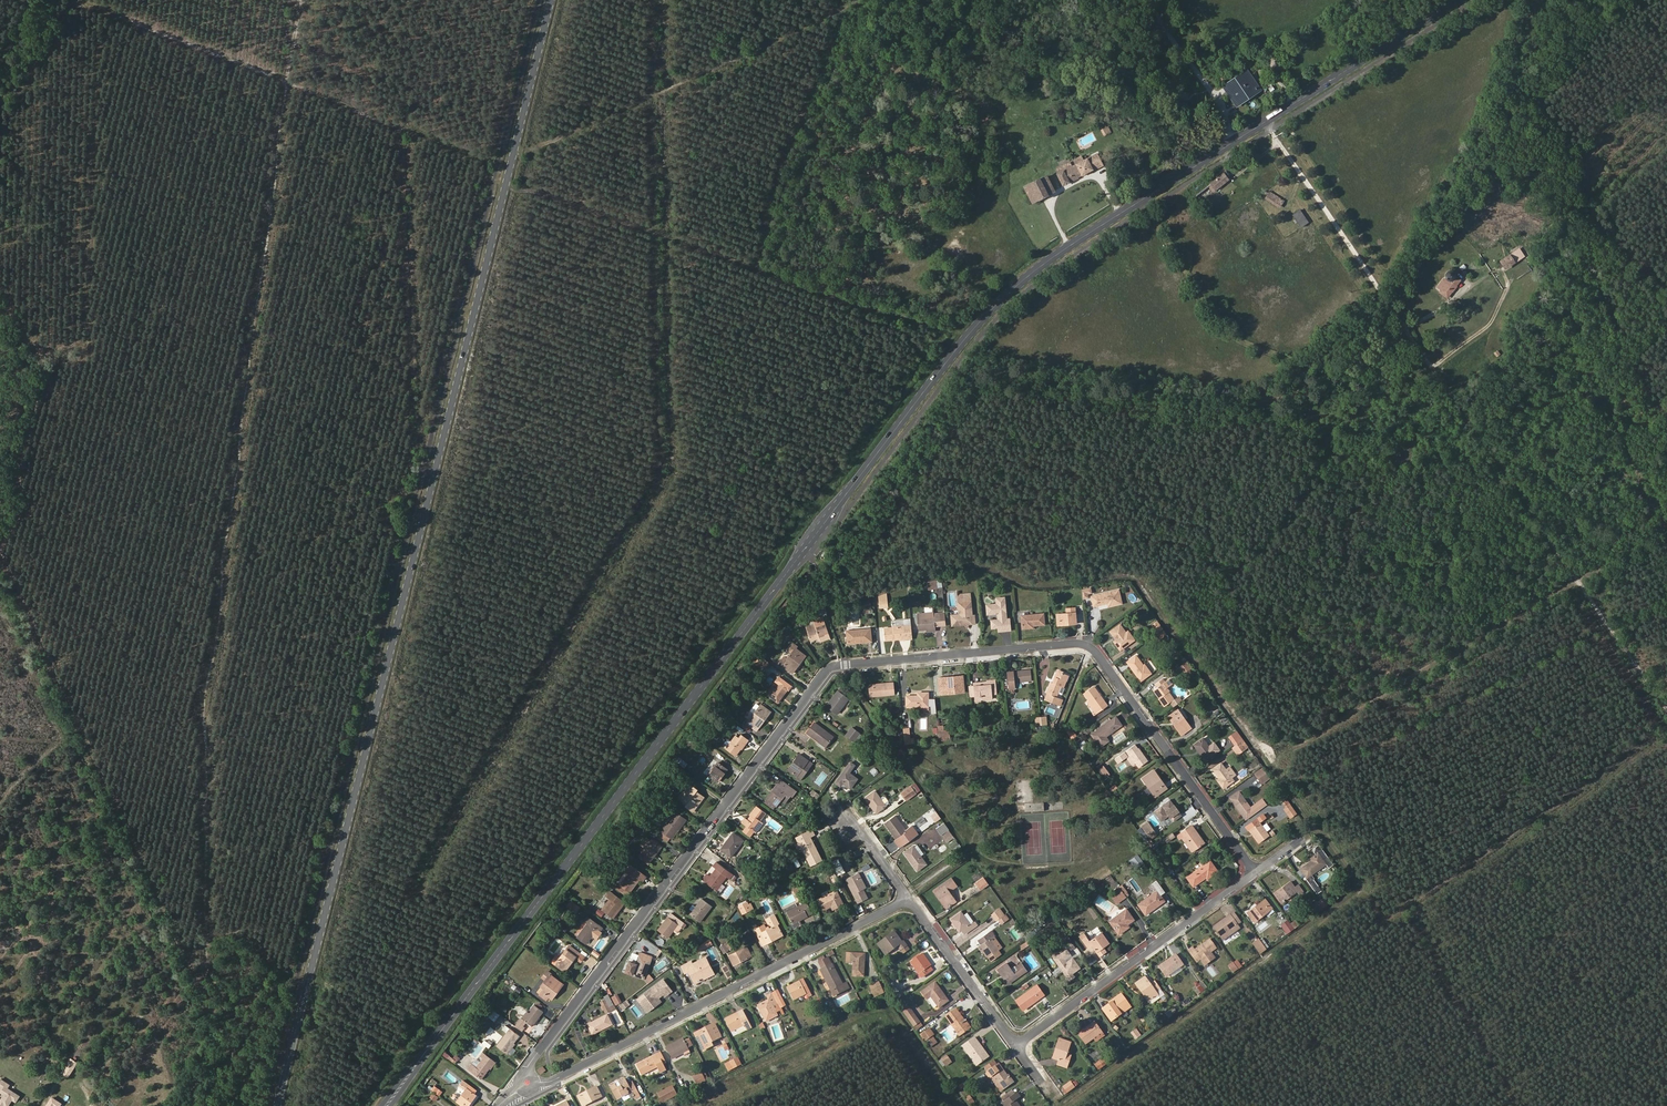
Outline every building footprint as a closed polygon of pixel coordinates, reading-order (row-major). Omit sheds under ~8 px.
[(1257,67),(1253,59),(1247,63),(1252,70),(1257,67)] [(1237,105),(1228,90),(1248,77),(1258,92),(1260,91),(1247,71),(1223,86),(1236,106),(1237,105)] [(1248,77),(1228,90),(1237,105),(1258,92),(1248,77)] [(1187,94),(1177,92),(1174,102),(1184,105),(1187,94)] [(1105,136),(1112,131),(1109,125),(1101,129),(1105,136)] [(1083,160),(1081,156),(1075,159),(1077,164),(1082,175),(1102,164),(1097,153),(1083,160)] [(1063,185),(1082,175),(1077,164),(1071,166),(1069,163),(1057,169),(1059,172),(1057,174),(1063,185)] [(1222,170),(1214,176),(1217,179),(1225,173),(1222,170)] [(1215,192),(1230,179),(1225,173),(1217,179),(1210,185),(1215,192)] [(1054,192),(1045,176),(1025,187),(1033,203),(1054,192)] [(1285,200),(1271,191),(1265,198),(1280,208),(1285,200)] [(1310,222),(1300,208),(1292,214),(1301,227),(1310,222)] [(1410,246),(1407,248),(1412,254),(1415,252),(1410,246)] [(1521,249),(1501,261),(1506,269),(1522,258),(1520,255),(1524,253),(1521,249)] [(1444,275),(1445,277),(1437,286),(1441,289),(1449,296),(1462,281),(1456,276),(1456,275),(1456,273),(1455,270),(1453,268),(1450,268),(1448,269),(1446,270),(1445,273),(1444,275)] [(1447,299),(1449,296),(1441,289),(1439,292),(1447,299)] [(1395,346),(1403,335),(1399,332),(1391,343),(1395,346)] [(927,589),(942,587),(941,579),(935,580),(935,584),(927,585),(927,589)] [(1090,592),(1089,587),(1081,589),(1082,598),(1087,597),(1086,593),(1090,592)] [(1122,604),(1119,589),(1089,595),(1092,607),(1107,604),(1107,607),(1122,604)] [(961,611),(958,614),(951,614),(952,624),(964,623),(968,623),(971,623),(970,615),(972,614),(970,596),(963,596),(963,593),(959,593),(961,611)] [(811,608),(824,604),(821,596),(816,598),(816,599),(809,602),(811,608)] [(996,597),(996,603),(989,604),(990,613),(997,612),(998,619),(991,620),(991,627),(998,627),(997,623),(1001,623),(1001,630),(1010,629),(1009,618),(1006,618),(1004,597),(996,597)] [(1064,607),(1064,611),(1056,612),(1057,626),(1077,624),(1075,607),(1064,607)] [(934,624),(940,624),(939,611),(933,612),(934,615),(924,616),(916,617),(918,629),(927,628),(935,627),(934,624)] [(1045,625),(1044,613),(1020,615),(1021,630),(1034,628),(1034,626),(1045,625)] [(814,619),(815,623),(805,627),(810,640),(816,638),(821,637),(821,639),(822,640),(831,637),(824,616),(814,619)] [(1151,625),(1157,633),(1158,632),(1163,629),(1157,620),(1151,625)] [(905,638),(912,638),(911,624),(904,625),(905,638)] [(893,626),(893,627),(884,628),(885,641),(899,639),(905,638),(904,625),(893,626)] [(1125,633),(1119,625),(1109,633),(1114,640),(1112,642),(1118,651),(1133,640),(1127,632),(1125,633)] [(873,641),(871,627),(846,629),(848,644),(873,641)] [(787,658),(784,656),(779,663),(792,673),(806,655),(796,648),(798,646),(794,643),(788,651),(791,654),(787,658)] [(752,662),(763,670),(769,662),(758,654),(752,662)] [(1142,666),(1136,656),(1126,663),(1140,681),(1151,674),(1146,668),(1145,669),(1142,666)] [(1190,675),(1194,672),(1185,660),(1178,666),(1183,673),(1187,670),(1190,675)] [(1063,672),(1063,671),(1057,668),(1052,681),(1054,682),(1058,672),(1062,674),(1063,672)] [(1015,673),(1015,670),(1008,671),(1010,688),(1016,688),(1016,682),(1032,680),(1031,669),(1023,669),(1024,672),(1015,673)] [(1044,691),(1047,693),(1045,699),(1060,704),(1063,699),(1057,696),(1060,688),(1062,689),(1066,679),(1067,674),(1063,672),(1062,674),(1058,672),(1054,682),(1052,681),(1050,680),(1048,685),(1047,685),(1044,691)] [(955,692),(962,691),(961,675),(953,676),(953,679),(947,680),(946,677),(943,678),(944,691),(955,689),(955,692)] [(985,679),(985,681),(975,682),(976,696),(979,696),(980,699),(991,698),(991,695),(997,694),(995,678),(985,679)] [(776,688),(773,685),(767,693),(778,702),(791,685),(783,679),(776,688)] [(1155,684),(1157,687),(1154,689),(1159,696),(1157,698),(1163,707),(1169,702),(1173,707),(1175,705),(1171,701),(1172,700),(1167,692),(1169,691),(1166,687),(1171,683),(1167,679),(1164,682),(1161,679),(1155,684)] [(895,694),(894,681),(868,683),(869,686),(872,686),(873,690),(869,691),(870,695),(895,694)] [(846,689),(841,685),(826,704),(838,714),(850,698),(843,693),(846,689)] [(1107,704),(1093,686),(1084,693),(1090,700),(1093,705),(1095,704),(1099,710),(1107,704)] [(918,691),(918,695),(905,695),(906,706),(918,706),(919,710),(929,709),(928,691),(918,691)] [(1175,705),(1180,701),(1177,697),(1172,700),(1171,701),(1175,705)] [(1095,713),(1099,710),(1095,704),(1093,705),(1090,700),(1087,702),(1095,713)] [(769,710),(761,704),(747,722),(757,730),(764,720),(762,718),(769,710)] [(1046,710),(1055,714),(1058,706),(1053,704),(1052,706),(1049,704),(1046,710)] [(1170,715),(1174,721),(1172,723),(1180,735),(1192,727),(1178,709),(1170,715)] [(764,720),(771,711),(769,710),(762,718),(764,720)] [(1121,725),(1115,716),(1091,734),(1100,747),(1109,741),(1106,736),(1121,725)] [(835,736),(815,721),(806,732),(818,742),(817,743),(825,749),(835,736)] [(945,729),(944,724),(937,724),(938,740),(951,739),(950,729),(945,729)] [(910,728),(910,726),(903,727),(904,744),(915,743),(914,728),(910,728)] [(860,733),(853,728),(847,736),(854,741),(860,733)] [(736,735),(726,748),(736,756),(740,749),(745,741),(747,743),(750,740),(742,733),(739,737),(736,735)] [(1207,745),(1202,737),(1195,743),(1202,752),(1200,754),(1205,760),(1219,750),(1213,741),(1207,745)] [(1088,747),(1083,739),(1076,744),(1081,752),(1088,747)] [(1248,746),(1243,739),(1231,748),(1236,755),(1237,755),(1248,746)] [(1195,743),(1193,745),(1200,754),(1202,752),(1195,743)] [(1148,760),(1136,744),(1125,752),(1128,756),(1130,754),(1136,763),(1139,767),(1148,760)] [(813,764),(800,754),(794,760),(797,763),(790,771),(801,779),(813,764)] [(1126,758),(1132,766),(1136,763),(1130,754),(1128,756),(1126,758)] [(685,767),(688,763),(679,756),(676,761),(685,767)] [(788,769),(790,771),(797,763),(794,760),(788,769)] [(728,768),(719,761),(709,774),(717,781),(728,768)] [(855,765),(850,761),(835,783),(840,786),(843,783),(850,789),(858,778),(850,772),(855,765)] [(1225,769),(1221,763),(1212,769),(1220,778),(1217,780),(1223,788),(1234,780),(1231,776),(1235,773),(1229,766),(1225,769)] [(1261,785),(1271,778),(1262,765),(1253,772),(1261,785)] [(1103,766),(1100,768),(1106,776),(1109,774),(1103,766)] [(1167,787),(1154,769),(1142,778),(1155,796),(1167,787)] [(796,790),(781,779),(766,798),(767,799),(766,801),(773,807),(775,805),(777,806),(781,800),(787,792),(791,795),(793,796),(796,790)] [(698,788),(690,781),(678,797),(687,803),(686,804),(693,810),(704,797),(696,791),(698,788)] [(911,785),(901,792),(907,800),(916,793),(911,785)] [(886,806),(875,790),(864,797),(876,813),(886,806)] [(1238,791),(1229,797),(1245,819),(1267,804),(1262,797),(1249,806),(1238,791)] [(781,800),(785,803),(791,795),(787,792),(781,800)] [(1182,815),(1170,799),(1154,810),(1159,817),(1166,811),(1169,815),(1173,821),(1182,815)] [(1284,807),(1290,818),(1298,813),(1291,803),(1284,807)] [(748,820),(745,818),(742,822),(756,832),(763,822),(760,820),(766,813),(757,806),(750,815),(751,815),(748,820)] [(687,820),(676,811),(662,830),(673,838),(687,820)] [(936,811),(931,814),(936,821),(941,818),(936,811)] [(1159,817),(1161,820),(1169,815),(1166,811),(1159,817)] [(1267,817),(1264,813),(1246,826),(1248,831),(1250,829),(1260,843),(1269,835),(1260,822),(1267,817)] [(894,840),(899,848),(919,833),(912,824),(905,829),(895,815),(885,824),(891,833),(894,831),(898,837),(895,839),(894,840)] [(944,822),(937,828),(941,834),(949,829),(944,822)] [(1150,835),(1155,831),(1150,824),(1144,829),(1150,835)] [(1194,828),(1189,832),(1186,828),(1180,833),(1183,837),(1186,835),(1193,844),(1192,845),(1194,849),(1204,842),(1194,828)] [(944,838),(952,833),(949,829),(941,834),(944,838)] [(659,834),(669,842),(673,838),(662,830),(659,834)] [(744,840),(733,832),(721,849),(732,857),(744,840)] [(807,833),(797,838),(800,842),(804,851),(812,866),(822,861),(810,838),(807,833)] [(1192,845),(1193,844),(1186,835),(1183,837),(1180,833),(1177,836),(1180,840),(1182,838),(1192,851),(1194,849),(1192,845)] [(640,844),(645,848),(638,856),(649,864),(655,855),(653,853),(658,847),(650,840),(646,837),(640,844)] [(662,846),(652,837),(650,840),(658,847),(653,853),(655,855),(662,846)] [(1330,868),(1335,864),(1319,844),(1316,846),(1315,852),(1316,854),(1310,859),(1312,861),(1302,869),(1308,878),(1327,864),(1330,868)] [(927,864),(913,845),(904,852),(917,871),(927,864)] [(1144,864),(1138,856),(1134,859),(1140,867),(1144,864)] [(839,858),(832,862),(834,868),(842,864),(839,858)] [(1218,871),(1210,860),(1188,877),(1194,885),(1205,877),(1207,879),(1218,871)] [(713,866),(716,868),(710,876),(712,878),(707,883),(716,890),(727,876),(730,879),(733,874),(716,861),(713,866)] [(626,870),(629,873),(621,884),(630,892),(638,881),(636,880),(638,878),(643,881),(647,876),(630,864),(626,870)] [(846,871),(842,864),(834,868),(838,875),(846,871)] [(751,869),(745,876),(748,878),(754,883),(759,877),(759,876),(751,869)] [(859,872),(846,879),(858,903),(869,897),(866,893),(862,895),(860,890),(864,888),(866,887),(859,872)] [(702,879),(707,883),(712,878),(710,876),(707,873),(702,879)] [(957,885),(951,877),(933,890),(940,899),(942,897),(949,906),(956,901),(948,891),(957,885)] [(746,894),(754,883),(748,878),(740,889),(746,894)] [(1295,885),(1291,880),(1282,887),(1284,889),(1276,895),(1282,902),(1297,892),(1299,895),(1305,891),(1299,883),(1295,885)] [(793,887),(802,904),(786,912),(792,923),(800,919),(808,915),(804,908),(810,905),(799,884),(793,887)] [(1126,896),(1128,894),(1123,887),(1120,889),(1126,896)] [(1274,893),(1276,895),(1284,889),(1282,887),(1274,893)] [(1120,900),(1126,896),(1120,889),(1117,891),(1112,895),(1114,899),(1117,897),(1120,900)] [(606,894),(610,898),(601,909),(613,919),(626,902),(610,890),(606,894)] [(1159,894),(1156,890),(1138,903),(1145,913),(1164,901),(1163,899),(1159,894)] [(836,891),(818,900),(823,910),(831,906),(836,903),(838,907),(843,905),(836,891)] [(1163,899),(1167,896),(1163,891),(1159,894),(1163,899)] [(1330,902),(1325,895),(1317,901),(1322,908),(1330,902)] [(1247,912),(1248,914),(1264,901),(1271,909),(1274,907),(1265,896),(1247,912)] [(947,908),(949,906),(942,897),(940,899),(947,908)] [(712,905),(702,898),(690,914),(700,922),(712,905)] [(1322,908),(1317,901),(1316,899),(1308,905),(1314,913),(1322,908)] [(567,907),(576,914),(581,907),(572,900),(567,907)] [(1248,914),(1255,923),(1271,909),(1264,901),(1248,914)] [(747,902),(739,906),(743,913),(751,909),(747,902)] [(808,915),(814,912),(810,905),(804,908),(808,915)] [(1134,918),(1126,908),(1109,921),(1118,934),(1127,928),(1125,925),(1127,923),(1134,918)] [(998,909),(992,913),(997,920),(1003,915),(998,909)] [(1241,922),(1244,920),(1237,909),(1233,912),(1241,922)] [(963,914),(961,910),(949,918),(959,932),(961,931),(963,934),(978,924),(974,919),(972,920),(969,922),(963,914)] [(685,922),(671,911),(657,930),(668,937),(678,924),(682,926),(685,922)] [(972,920),(966,912),(963,914),(969,922),(972,920)] [(1241,922),(1233,912),(1214,926),(1224,939),(1230,935),(1227,933),(1238,925),(1241,922)] [(760,928),(755,930),(760,940),(763,938),(766,943),(773,939),(772,937),(781,932),(778,925),(779,924),(774,914),(767,917),(770,924),(772,927),(770,929),(762,932),(760,928)] [(1009,920),(1005,915),(1000,919),(1003,924),(1009,920)] [(585,920),(588,923),(577,937),(586,944),(592,935),(596,938),(602,932),(600,930),(603,927),(588,916),(585,920)] [(1291,930),(1295,927),(1289,919),(1285,922),(1291,930)] [(1287,933),(1291,930),(1285,922),(1281,925),(1287,933)] [(1230,935),(1240,927),(1238,925),(1227,933),(1230,935)] [(560,931),(559,930),(553,926),(550,930),(556,935),(560,931)] [(995,934),(991,929),(978,939),(982,944),(978,947),(983,953),(984,952),(990,961),(1001,953),(998,949),(1002,946),(993,935),(995,934)] [(883,944),(886,948),(882,951),(885,955),(898,946),(901,950),(908,945),(905,940),(902,942),(894,930),(889,934),(892,937),(883,944)] [(1090,940),(1084,932),(1080,935),(1089,948),(1092,945),(1097,952),(1102,948),(1101,946),(1108,940),(1102,931),(1090,940)] [(889,934),(877,942),(882,951),(886,948),(883,944),(892,937),(889,934)] [(710,938),(697,947),(701,952),(713,943),(710,938)] [(1031,942),(1028,938),(1019,944),(1022,949),(1031,942)] [(1195,950),(1191,953),(1197,962),(1201,959),(1210,952),(1217,947),(1210,938),(1195,950)] [(1259,938),(1252,943),(1258,951),(1265,947),(1259,938)] [(1075,946),(1070,939),(1066,942),(1070,949),(1075,946)] [(584,956),(569,945),(559,959),(557,961),(565,967),(569,962),(570,964),(575,958),(580,961),(584,956)] [(903,954),(911,949),(908,945),(901,950),(903,954)] [(746,946),(729,955),(734,965),(751,956),(746,946)] [(653,957),(641,952),(639,956),(651,961),(653,957)] [(864,976),(866,953),(851,952),(851,963),(853,963),(853,975),(864,976)] [(930,966),(933,964),(923,952),(921,953),(930,966)] [(1201,959),(1203,962),(1212,955),(1210,952),(1201,959)] [(921,953),(910,961),(922,978),(933,970),(930,966),(921,953)] [(1175,953),(1159,965),(1167,976),(1183,964),(1175,953)] [(822,968),(832,962),(828,955),(817,961),(821,968),(822,968)] [(638,960),(630,957),(624,971),(644,978),(651,961),(639,956),(638,960)] [(707,960),(706,956),(692,963),(694,967),(707,960)] [(552,962),(565,971),(570,964),(569,962),(565,967),(557,961),(559,959),(556,957),(552,962)] [(1066,961),(1064,958),(1058,962),(1070,980),(1075,976),(1072,972),(1080,967),(1073,957),(1066,961)] [(1242,965),(1236,958),(1233,960),(1238,968),(1242,965)] [(690,961),(682,965),(686,973),(689,971),(695,984),(714,974),(707,960),(694,967),(692,963),(690,961)] [(1233,960),(1227,964),(1233,972),(1238,968),(1233,960)] [(840,993),(846,990),(832,962),(822,968),(827,978),(825,980),(830,991),(837,987),(840,993)] [(1010,967),(1006,962),(996,969),(1001,976),(1004,974),(1010,983),(1029,970),(1023,963),(1017,967),(1015,963),(1010,967)] [(825,980),(827,978),(822,968),(821,968),(819,970),(825,980)] [(541,977),(545,980),(540,986),(543,988),(542,990),(549,995),(556,987),(559,989),(563,984),(552,975),(553,974),(547,970),(541,977)] [(645,978),(649,983),(654,979),(650,974),(645,978)] [(1008,985),(1010,983),(1004,974),(1001,976),(1008,985)] [(1145,976),(1135,983),(1148,1002),(1162,992),(1154,980),(1150,983),(1145,976)] [(664,978),(638,997),(641,1002),(645,999),(651,1008),(661,1000),(658,995),(663,991),(666,994),(672,989),(664,978)] [(810,990),(803,978),(787,986),(794,1000),(807,994),(806,992),(810,990)] [(1201,980),(1192,988),(1197,994),(1206,987),(1201,980)] [(935,981),(926,988),(940,1007),(950,1000),(935,981)] [(875,984),(870,986),(874,994),(879,991),(875,984)] [(1045,994),(1037,984),(1015,999),(1023,1010),(1045,994)] [(549,996),(553,999),(559,989),(556,987),(549,995),(549,996)] [(830,991),(833,997),(840,993),(837,987),(830,991)] [(897,987),(888,993),(895,1003),(903,996),(897,987)] [(778,1006),(785,1003),(778,989),(766,995),(768,998),(758,1004),(766,1021),(777,1015),(772,1006),(777,1004),(778,1006)] [(549,996),(549,995),(542,990),(539,994),(546,1000),(549,996)] [(1109,1005),(1103,1009),(1112,1022),(1121,1015),(1119,1011),(1129,1004),(1121,993),(1111,1000),(1113,1002),(1109,1005)] [(617,994),(613,996),(616,1003),(621,1001),(617,994)] [(931,997),(928,999),(936,1010),(939,1008),(931,997)] [(651,1008),(645,999),(641,1002),(648,1010),(651,1008)] [(609,1001),(603,1004),(607,1012),(613,1010),(609,1001)] [(523,1019),(522,1018),(516,1026),(522,1031),(524,1028),(522,1027),(523,1025),(527,1021),(532,1026),(544,1011),(535,1004),(530,1011),(529,1011),(523,1019)] [(1121,1015),(1132,1007),(1129,1004),(1119,1011),(1121,1015)] [(923,1023),(910,1006),(901,1012),(914,1030),(923,1023)] [(956,1008),(946,1016),(960,1035),(970,1029),(965,1022),(967,1020),(966,1018),(964,1020),(956,1008)] [(743,1009),(724,1018),(731,1032),(737,1028),(744,1024),(747,1029),(753,1027),(743,1009)] [(608,1013),(588,1023),(593,1034),(613,1025),(608,1013)] [(1083,1030),(1078,1033),(1086,1044),(1093,1038),(1102,1032),(1094,1021),(1091,1024),(1092,1026),(1084,1032),(1083,1030)] [(722,1036),(715,1022),(696,1031),(704,1046),(722,1036)] [(737,1028),(740,1033),(747,1029),(744,1024),(737,1028)] [(1091,1024),(1083,1030),(1084,1032),(1092,1026),(1091,1024)] [(935,1034),(928,1026),(918,1034),(923,1042),(926,1040),(931,1047),(934,1044),(930,1038),(935,1034)] [(519,1035),(509,1028),(497,1045),(506,1052),(514,1042),(519,1035)] [(1136,1039),(1142,1035),(1137,1028),(1131,1032),(1136,1039)] [(701,1047),(704,1046),(696,1031),(694,1033),(701,1047)] [(1093,1038),(1096,1042),(1104,1035),(1102,1032),(1093,1038)] [(763,1046),(769,1043),(765,1036),(759,1039),(763,1046)] [(984,1049),(975,1036),(963,1045),(965,1049),(969,1046),(974,1053),(970,1056),(977,1065),(986,1058),(981,1052),(984,1049)] [(688,1047),(693,1045),(688,1037),(684,1039),(688,1047)] [(684,1038),(666,1047),(672,1059),(683,1054),(681,1051),(688,1047),(684,1039),(684,1038)] [(1059,1048),(1055,1059),(1058,1060),(1059,1059),(1066,1061),(1068,1055),(1071,1041),(1059,1038),(1056,1048),(1059,1048)] [(506,1052),(508,1054),(516,1043),(514,1042),(506,1052)] [(965,1049),(970,1056),(974,1053),(969,1046),(965,1049)] [(986,1058),(989,1055),(984,1049),(981,1052),(986,1058)] [(661,1051),(652,1056),(658,1067),(660,1072),(666,1070),(663,1064),(667,1062),(661,1051)] [(459,1060),(449,1052),(446,1055),(456,1063),(459,1060)] [(476,1067),(472,1064),(468,1069),(481,1078),(494,1061),(483,1053),(481,1057),(483,1059),(476,1067)] [(952,1061),(947,1054),(940,1059),(945,1066),(952,1061)] [(658,1067),(652,1056),(636,1064),(642,1075),(658,1067)] [(729,1071),(742,1065),(737,1056),(724,1062),(729,1071)] [(68,1077),(78,1062),(70,1057),(61,1072),(68,1077)] [(1108,1062),(1105,1057),(1099,1061),(1102,1066),(1108,1062)] [(1057,1065),(1068,1068),(1070,1062),(1066,1061),(1059,1059),(1058,1060),(1057,1065)] [(1098,1070),(1102,1066),(1099,1061),(1094,1065),(1098,1070)] [(1007,1074),(999,1063),(986,1072),(990,1077),(994,1074),(1001,1085),(998,1087),(1001,1091),(1013,1082),(1007,1074)] [(700,1072),(694,1076),(697,1083),(704,1079),(700,1072)] [(990,1077),(998,1087),(1001,1085),(994,1074),(990,1077)] [(4,1105),(5,1105),(9,1105),(12,1100),(17,1102),(21,1095),(8,1088),(11,1083),(0,1077),(0,1092),(1,1093),(0,1095),(0,1105),(4,1105)] [(628,1082),(625,1077),(615,1082),(617,1085),(611,1088),(617,1099),(632,1091),(635,1097),(640,1094),(633,1080),(628,1082)] [(474,1093),(477,1089),(466,1080),(462,1084),(467,1088),(474,1093)] [(1070,1080),(1061,1086),(1066,1092),(1075,1086),(1070,1080)] [(601,1096),(595,1085),(580,1093),(585,1104),(601,1096)] [(433,1090),(440,1095),(443,1091),(435,1086),(433,1090)] [(676,1094),(672,1086),(664,1090),(664,1092),(659,1095),(663,1100),(676,1094)] [(467,1088),(456,1101),(463,1105),(468,1105),(477,1095),(474,1093),(467,1088)] [(1002,1103),(1005,1105),(1021,1105),(1016,1099),(1022,1095),(1019,1091),(1002,1103)] [(582,1105),(585,1104),(580,1093),(577,1095),(582,1105)] [(62,1102),(51,1096),(45,1105),(60,1105),(62,1102)]
